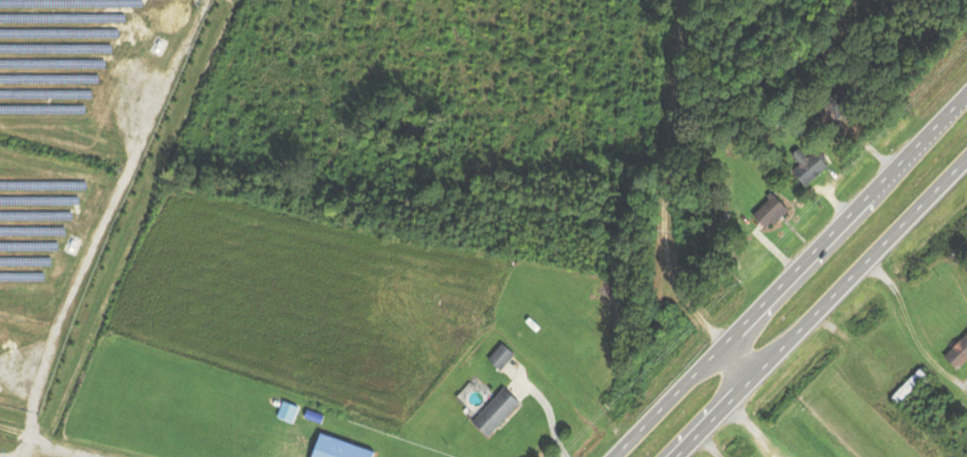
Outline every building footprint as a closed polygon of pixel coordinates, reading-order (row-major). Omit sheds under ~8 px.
[(825,106),(839,119),(864,94),(850,80),(825,106)] [(831,165),(816,150),(805,160),(806,160),(794,172),(808,187),(831,165)] [(771,229),(792,210),(777,194),(756,213),(771,229)] [(966,363),(966,335),(945,357),(959,371),(966,363)] [(516,350),(501,343),(493,361),(507,368),(516,350)] [(891,397),(899,405),(929,375),(921,367),(891,397)] [(475,421),(491,436),(525,403),(509,387),(475,421)] [(315,456),(377,456),(379,450),(322,433),(315,456)]
